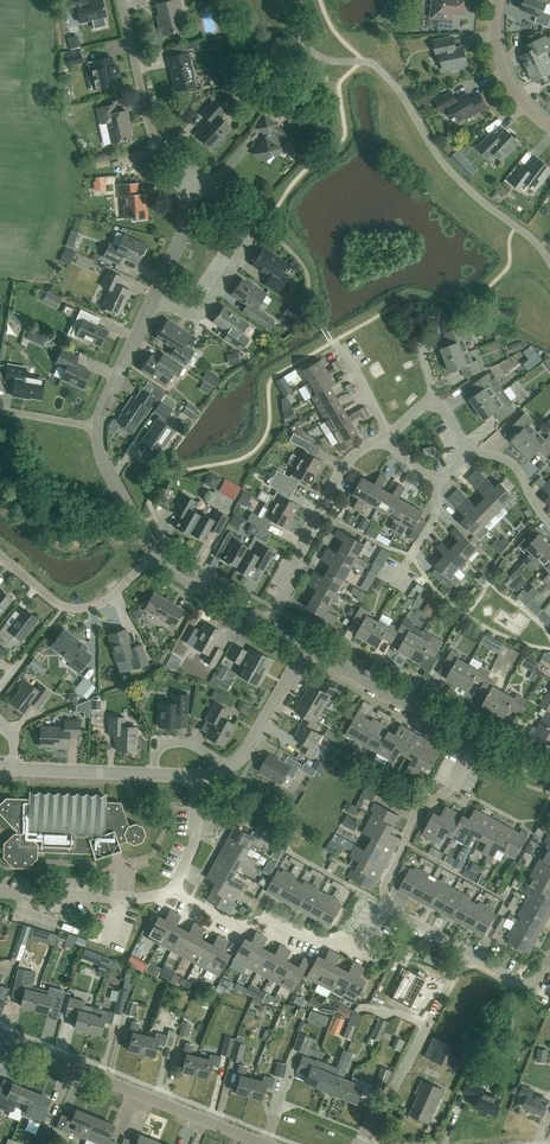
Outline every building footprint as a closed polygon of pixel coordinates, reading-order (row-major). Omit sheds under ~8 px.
[(91,20),(93,29),(106,26),(104,17),(105,17),(103,9),(104,9),(102,0),(96,0),(86,2),(85,0),(69,0),(71,10),(77,9),(80,22),(91,20)] [(182,31),(177,9),(181,8),(180,0),(164,0),(165,3),(158,4),(162,23),(159,23),(162,35),(182,31)] [(453,20),(454,13),(466,14),(467,0),(434,0),(432,17),(441,18),(440,28),(452,29),(453,20)] [(547,3),(538,0),(526,0),(525,2),(523,3),(522,6),(523,8),(522,10),(537,16),(535,22),(548,27),(549,22),(549,14),(544,12),(547,3)] [(529,44),(523,47),(526,54),(521,56),(528,69),(549,58),(546,52),(549,50),(549,45),(546,36),(529,44)] [(464,47),(454,49),(452,37),(450,37),(434,40),(439,62),(441,63),(443,63),(444,71),(451,69),(453,71),(458,69),(460,68),(468,66),(464,47)] [(79,49),(66,52),(67,57),(80,54),(79,49)] [(196,86),(189,53),(167,58),(171,74),(175,91),(196,86)] [(68,66),(83,63),(80,54),(67,57),(63,58),(65,66),(68,65),(68,66)] [(91,90),(117,84),(111,57),(93,61),(95,70),(87,71),(91,90)] [(528,69),(534,82),(545,77),(548,83),(549,82),(549,60),(549,58),(528,69)] [(456,100),(452,92),(435,101),(442,113),(449,109),(454,118),(453,118),(454,121),(455,120),(457,123),(465,118),(466,119),(488,107),(481,95),(471,100),(468,94),(456,100)] [(427,96),(418,101),(422,108),(431,103),(427,96)] [(277,97),(267,113),(274,117),(281,107),(284,101),(277,97)] [(213,149),(232,129),(219,117),(224,112),(213,102),(202,114),(209,120),(196,134),(213,149)] [(116,113),(114,105),(98,109),(101,124),(107,122),(112,143),(131,139),(128,124),(130,124),(127,111),(116,113)] [(291,153),(299,141),(275,126),(276,125),(265,117),(257,129),(266,135),(253,154),(271,166),(283,148),(291,153)] [(318,126),(315,131),(324,136),(329,132),(318,126)] [(506,130),(498,139),(492,133),(490,136),(478,148),(489,159),(495,154),(501,161),(519,142),(506,130)] [(449,153),(456,149),(451,142),(445,147),(449,153)] [(451,157),(459,165),(465,159),(457,151),(451,157)] [(549,173),(549,168),(538,159),(528,171),(522,166),(510,182),(520,189),(521,188),(525,191),(529,185),(536,191),(549,173)] [(105,177),(96,178),(96,189),(106,188),(105,177)] [(140,194),(139,183),(116,184),(117,199),(125,198),(127,218),(135,218),(135,221),(149,220),(147,194),(140,194)] [(509,188),(504,184),(499,190),(504,194),(509,188)] [(499,192),(494,198),(498,201),(503,195),(499,192)] [(138,263),(146,246),(124,235),(118,248),(109,244),(103,257),(119,265),(123,256),(138,263)] [(69,238),(66,246),(73,248),(76,241),(69,238)] [(65,248),(62,256),(71,261),(75,253),(65,248)] [(278,293),(288,279),(281,274),(288,265),(264,248),(252,265),(270,277),(265,284),(278,293)] [(129,299),(132,291),(119,286),(123,277),(109,271),(102,286),(110,290),(102,307),(120,314),(127,298),(129,299)] [(255,310),(258,306),(266,294),(252,284),(251,286),(242,280),(232,295),(255,310)] [(57,309),(62,298),(47,291),(42,302),(57,309)] [(241,351),(249,339),(240,333),(247,323),(223,307),(213,322),(228,332),(224,339),(241,351)] [(106,330),(92,324),(96,316),(81,310),(74,324),(73,323),(68,335),(74,338),(76,335),(78,336),(99,346),(106,330)] [(275,321),(259,310),(253,320),(268,330),(275,321)] [(26,326),(29,318),(12,311),(9,319),(26,326)] [(188,361),(194,352),(185,346),(191,336),(168,320),(156,337),(174,349),(170,355),(185,365),(188,361)] [(447,361),(469,352),(465,342),(471,340),(465,325),(445,333),(450,346),(442,349),(447,361)] [(516,352),(524,349),(521,341),(513,344),(516,352)] [(83,389),(91,372),(75,364),(78,357),(62,350),(56,364),(66,369),(61,379),(83,389)] [(188,361),(185,365),(189,368),(192,367),(198,357),(198,355),(194,352),(188,361)] [(241,362),(238,352),(232,353),(234,364),(241,362)] [(469,352),(447,361),(451,372),(462,368),(466,378),(482,371),(478,360),(473,362),(469,352)] [(538,353),(523,364),(528,371),(543,360),(538,353)] [(183,367),(163,354),(159,360),(151,355),(141,370),(165,386),(174,372),(178,375),(179,373),(183,367)] [(310,383),(327,372),(320,360),(302,370),(310,383)] [(304,386),(311,397),(334,383),(329,374),(336,370),(337,372),(342,369),(340,364),(334,368),(327,372),(310,383),(304,386)] [(24,377),(26,368),(8,365),(5,381),(14,382),(12,395),(23,397),(24,396),(40,399),(44,380),(24,377)] [(208,370),(203,378),(214,385),(219,378),(208,370)] [(478,410),(504,391),(495,378),(496,377),(492,372),(489,374),(474,384),(480,392),(470,399),(478,410)] [(293,391),(285,376),(276,381),(284,396),(293,391)] [(318,409),(336,398),(330,387),(334,384),(334,383),(311,397),(318,409)] [(516,384),(510,387),(515,398),(521,396),(516,384)] [(144,417),(156,399),(142,389),(135,399),(132,397),(122,413),(123,414),(117,422),(132,432),(143,416),(144,417)] [(504,391),(478,410),(485,420),(495,413),(501,421),(515,411),(511,405),(514,403),(504,391)] [(325,420),(343,409),(336,398),(318,409),(325,420)] [(154,412),(160,416),(141,443),(157,453),(166,440),(167,441),(175,431),(163,423),(172,409),(161,402),(154,412)] [(343,409),(325,420),(332,432),(350,421),(362,414),(367,411),(364,406),(347,416),(343,409)] [(285,413),(290,421),(295,418),(290,410),(285,413)] [(365,419),(370,416),(367,411),(362,414),(365,419)] [(522,450),(538,433),(530,425),(534,421),(525,413),(513,426),(520,433),(512,441),(522,450)] [(357,433),(352,425),(350,421),(332,432),(338,442),(335,444),(339,451),(353,443),(350,438),(357,433)] [(522,450),(531,459),(539,450),(546,457),(549,453),(549,436),(546,440),(538,433),(522,450)] [(293,434),(289,441),(306,450),(310,443),(293,434)] [(425,457),(436,454),(434,446),(423,448),(425,457)] [(301,459),(292,454),(290,459),(317,474),(323,462),(305,452),(301,459)] [(295,477),(311,485),(317,474),(290,459),(287,463),(296,468),(290,478),(277,470),(273,478),(290,487),(295,477)] [(378,508),(387,491),(382,488),(387,478),(381,474),(375,484),(366,501),(378,508)] [(542,487),(547,482),(541,476),(536,482),(542,487)] [(284,498),(290,487),(273,478),(269,485),(278,490),(274,497),(270,494),(265,502),(293,518),(299,506),(284,498)] [(375,484),(363,478),(354,494),(360,498),(354,508),(360,512),(366,501),(375,484)] [(482,484),(504,506),(514,496),(501,482),(496,487),(487,479),(482,484)] [(399,498),(400,498),(405,488),(399,484),(393,494),(387,491),(378,508),(390,515),(399,498)] [(495,516),(504,506),(482,484),(477,489),(486,497),(481,502),(495,516)] [(235,485),(229,497),(234,500),(241,488),(235,485)] [(244,492),(238,502),(246,507),(252,497),(244,492)] [(189,536),(202,513),(201,515),(191,510),(196,501),(184,495),(174,513),(181,517),(175,528),(189,536)] [(160,504),(167,507),(171,500),(164,497),(160,504)] [(411,505),(400,498),(399,498),(390,515),(396,518),(390,528),(396,532),(411,505)] [(495,516),(481,502),(476,507),(468,498),(463,504),(485,525),(495,516)] [(286,529),(293,518),(265,502),(263,507),(267,509),(263,517),(252,511),(248,519),(266,529),(271,521),(286,529)] [(490,530),(485,525),(463,504),(458,509),(466,517),(461,522),(480,540),(490,530)] [(424,512),(411,505),(396,532),(402,535),(408,525),(414,529),(424,512)] [(202,513),(189,536),(190,536),(191,534),(205,542),(211,531),(218,535),(228,517),(216,510),(212,519),(202,513)] [(234,514),(229,523),(235,527),(240,518),(234,514)] [(345,520),(345,521),(352,525),(352,524),(355,519),(348,515),(345,520)] [(358,527),(365,531),(369,525),(362,521),(358,527)] [(521,523),(517,528),(518,530),(521,532),(526,527),(524,525),(523,524),(521,523)] [(372,525),(367,533),(367,534),(375,539),(376,537),(380,529),(372,525)] [(455,545),(469,559),(479,549),(456,527),(451,532),(459,541),(455,545)] [(342,547),(358,557),(365,544),(338,529),(335,536),(345,541),(342,547)] [(416,541),(419,534),(413,530),(409,537),(416,541)] [(235,570),(248,547),(238,542),(241,538),(229,532),(221,545),(228,549),(222,560),(236,568),(235,570)] [(382,542),(385,537),(379,534),(376,539),(382,542)] [(531,553),(523,561),(525,563),(528,566),(549,544),(540,534),(535,539),(530,534),(518,545),(524,551),(527,548),(531,553)] [(501,541),(506,545),(510,541),(508,540),(504,536),(500,540),(501,541)] [(501,541),(494,548),(497,551),(501,554),(507,547),(506,545),(501,541)] [(469,559),(455,545),(450,550),(442,542),(437,547),(445,555),(459,569),(469,559)] [(549,563),(549,544),(528,566),(533,571),(542,563),(546,567),(549,563)] [(248,547),(235,570),(249,578),(255,567),(263,571),(274,552),(262,545),(256,555),(247,550),(248,548),(248,547)] [(358,557),(342,547),(338,553),(328,547),(325,553),(352,569),(355,562),(363,566),(366,561),(358,557)] [(345,581),(352,569),(325,553),(321,560),(331,565),(328,571),(345,581)] [(454,573),(459,569),(445,555),(435,565),(446,576),(453,582),(457,587),(463,582),(454,573)] [(377,559),(374,565),(381,570),(385,564),(377,559)] [(525,563),(510,578),(513,581),(515,579),(528,566),(525,563)] [(345,581),(328,571),(325,577),(315,571),(311,578),(338,593),(345,581)] [(371,571),(367,577),(374,581),(378,574),(371,571)] [(480,577),(478,579),(479,579),(482,583),(488,577),(484,574),(480,577)] [(446,576),(441,581),(447,588),(453,582),(446,576)] [(331,605),(338,593),(311,578),(308,584),(318,590),(315,595),(331,605)] [(378,578),(375,583),(382,588),(385,582),(378,578)] [(522,587),(515,579),(513,581),(511,584),(510,584),(518,591),(522,587)] [(361,588),(368,592),(371,586),(365,582),(361,588)] [(424,587),(423,587),(418,584),(415,588),(415,589),(420,592),(424,587)] [(530,603),(534,599),(528,593),(525,589),(520,593),(519,595),(517,596),(521,600),(527,606),(530,603)] [(11,599),(1,591),(0,591),(0,613),(11,599)] [(358,597),(357,599),(363,603),(368,594),(362,591),(358,597)] [(173,626),(183,610),(154,594),(145,609),(160,618),(160,619),(173,626)] [(328,611),(331,605),(315,595),(308,608),(318,613),(314,620),(331,629),(338,616),(328,611)] [(409,597),(404,605),(409,608),(414,600),(409,597)] [(431,599),(426,607),(434,611),(439,604),(438,604),(431,599)] [(534,601),(528,606),(531,609),(536,603),(534,601)] [(367,641),(378,622),(368,616),(370,612),(361,607),(354,620),(362,626),(357,635),(367,641)] [(139,608),(131,612),(135,620),(143,616),(139,608)] [(349,609),(347,613),(353,617),(357,610),(353,608),(349,609)] [(37,619),(25,610),(12,627),(6,622),(0,630),(0,638),(7,644),(14,635),(21,640),(37,619)] [(544,610),(538,616),(543,621),(549,615),(544,610)] [(405,619),(403,623),(400,629),(396,636),(404,641),(399,651),(410,657),(424,631),(414,625),(414,624),(405,619)] [(391,624),(389,628),(378,622),(367,641),(378,647),(384,638),(392,642),(396,636),(400,629),(391,624)] [(214,667),(223,651),(214,647),(222,632),(206,623),(193,646),(207,654),(204,661),(214,667)] [(132,647),(126,629),(108,635),(116,662),(131,657),(134,668),(148,664),(142,644),(132,647)] [(79,672),(91,656),(84,650),(86,647),(64,630),(51,646),(72,662),(70,665),(79,672)] [(444,642),(433,636),(424,631),(410,657),(420,663),(426,653),(435,658),(442,644),(444,642)] [(487,635),(482,645),(499,655),(505,645),(487,635)] [(0,643),(0,650),(5,655),(11,650),(2,641),(0,643)] [(247,652),(235,645),(228,658),(243,666),(238,675),(257,686),(271,660),(249,648),(247,652)] [(458,684),(469,665),(458,659),(461,655),(452,650),(444,663),(453,668),(447,678),(458,684)] [(154,660),(162,664),(165,657),(158,653),(154,660)] [(542,659),(549,664),(549,655),(548,654),(545,653),(545,654),(542,659)] [(526,656),(522,665),(534,671),(539,662),(537,661),(534,660),(526,656)] [(480,691),(490,672),(482,667),(480,670),(469,665),(458,684),(469,690),(474,680),(483,685),(479,691),(480,691)] [(493,712),(504,692),(494,686),(496,683),(487,678),(491,672),(490,672),(480,691),(488,696),(483,706),(493,712)] [(215,675),(210,683),(228,692),(232,685),(215,675)] [(87,699),(96,687),(83,678),(75,689),(87,699)] [(40,706),(51,692),(41,684),(37,690),(25,680),(19,687),(21,688),(10,703),(25,714),(32,704),(38,708),(40,706)] [(303,697),(323,709),(331,696),(335,698),(339,691),(325,683),(321,690),(311,684),(303,697)] [(504,692),(493,712),(504,718),(510,708),(518,713),(526,700),(517,694),(515,698),(504,692)] [(187,713),(188,695),(172,694),(172,704),(160,703),(159,727),(178,728),(179,713),(187,713)] [(316,723),(323,709),(303,697),(295,711),(305,717),(301,723),(303,724),(315,731),(319,725),(316,723)] [(84,717),(90,718),(90,700),(76,706),(76,709),(84,709),(84,717)] [(544,700),(541,706),(543,708),(540,714),(545,717),(541,723),(549,728),(549,703),(544,700)] [(241,701),(237,708),(246,713),(249,706),(241,701)] [(223,746),(235,725),(224,719),(229,711),(215,703),(206,719),(213,723),(206,736),(223,746)] [(356,740),(368,720),(365,718),(366,715),(359,710),(346,735),(356,740)] [(136,751),(137,727),(125,727),(125,717),(109,717),(109,735),(117,735),(116,751),(136,751)] [(367,746),(380,722),(373,719),(372,722),(368,720),(356,740),(367,746)] [(79,736),(80,721),(65,720),(65,727),(41,726),(40,746),(56,747),(56,748),(68,749),(69,736),(79,736)] [(378,752),(389,731),(386,729),(387,726),(380,722),(367,746),(378,752)] [(541,723),(539,728),(534,725),(526,739),(542,747),(546,741),(549,744),(549,728),(541,723)] [(323,736),(315,731),(303,724),(295,738),(304,743),(300,750),(314,758),(318,751),(315,749),(323,736)] [(389,759),(407,728),(401,725),(395,735),(389,731),(378,752),(389,759)] [(324,735),(334,742),(339,734),(328,728),(324,735)] [(407,756),(418,735),(407,728),(389,759),(395,762),(400,752),(407,756)] [(413,772),(430,741),(418,735),(407,756),(413,759),(407,769),(413,772)] [(430,741),(413,772),(418,775),(424,765),(430,769),(442,748),(430,741)] [(285,763),(270,755),(260,771),(281,783),(287,775),(293,779),(302,764),(289,756),(285,763)] [(322,772),(325,765),(317,761),(313,767),(322,772)] [(311,767),(308,773),(314,777),(318,771),(311,767)] [(402,775),(398,782),(405,786),(409,779),(402,775)] [(101,796),(34,794),(29,796),(29,799),(6,798),(0,804),(0,814),(16,832),(4,843),(3,857),(13,868),(27,868),(37,858),(37,852),(94,854),(95,859),(120,851),(118,844),(127,841),(134,845),(142,842),(145,835),(143,827),(135,823),(129,826),(121,803),(121,802),(105,802),(106,799),(101,796)] [(361,796),(356,806),(360,808),(366,798),(361,796)] [(373,815),(394,826),(400,816),(375,803),(372,810),(375,812),(373,815)] [(346,811),(355,816),(358,809),(349,804),(346,811)] [(435,840),(452,809),(446,806),(441,816),(434,813),(423,834),(435,840)] [(452,837),(464,816),(452,809),(435,840),(441,843),(446,833),(452,837)] [(464,843),(481,812),(475,809),(470,819),(464,816),(452,837),(464,843)] [(481,839),(493,818),(481,812),(464,843),(470,846),(475,836),(481,839)] [(390,833),(394,826),(373,815),(366,827),(397,844),(400,838),(390,833)] [(346,818),(343,824),(349,828),(353,821),(346,818)] [(488,856),(505,825),(493,818),(481,839),(488,843),(482,853),(488,856)] [(505,852),(517,831),(505,825),(488,856),(485,861),(491,864),(499,849),(505,852)] [(230,837),(251,849),(253,845),(255,847),(260,839),(236,826),(230,837)] [(391,856),(397,844),(366,827),(363,833),(373,838),(370,844),(391,856)] [(517,831),(505,852),(516,858),(529,834),(522,830),(520,833),(517,831)] [(344,838),(340,836),(340,837),(335,835),(333,839),(341,844),(344,838)] [(251,849),(230,837),(223,849),(254,866),(257,860),(247,855),(251,849)] [(327,850),(333,853),(339,843),(333,840),(327,850)] [(385,868),(391,856),(370,844),(367,851),(357,845),(354,851),(385,868)] [(529,845),(525,851),(531,855),(535,849),(529,845)] [(546,848),(540,860),(549,865),(549,850),(546,848)] [(255,874),(259,869),(254,866),(223,849),(216,861),(238,872),(241,866),(251,871),(255,874)] [(378,879),(385,868),(354,851),(351,856),(361,862),(357,868),(378,879)] [(444,861),(452,865),(455,859),(447,855),(444,861)] [(456,858),(452,865),(461,870),(465,863),(456,858)] [(540,860),(533,871),(549,880),(549,865),(540,860)] [(238,872),(216,861),(210,873),(241,889),(245,892),(248,887),(244,884),(234,878),(238,872)] [(270,862),(265,872),(271,875),(274,870),(276,866),(270,862)] [(410,895),(423,871),(416,867),(414,870),(410,868),(399,889),(410,895)] [(373,890),(378,879),(357,868),(355,872),(352,870),(348,877),(373,890)] [(277,898),(291,873),(284,870),(282,873),(278,870),(267,892),(277,898)] [(420,901),(432,880),(428,878),(430,875),(423,871),(410,895),(420,901)] [(467,876),(475,880),(477,875),(478,873),(474,871),(469,872),(467,876)] [(533,871),(527,884),(534,887),(549,896),(549,880),(533,871)] [(235,901),(241,889),(210,873),(207,878),(217,884),(213,890),(235,901)] [(288,903),(300,882),(296,880),(298,877),(291,873),(277,898),(288,903)] [(485,879),(477,875),(475,880),(474,881),(482,885),(485,879)] [(432,880),(420,901),(431,907),(444,883),(437,879),(435,882),(432,880)] [(299,909),(312,885),(305,881),(303,884),(300,882),(288,903),(299,909)] [(444,883),(431,907),(442,913),(453,891),(450,890),(451,887),(444,883)] [(309,915),(321,894),(317,892),(319,889),(312,885),(299,909),(309,915)] [(534,887),(530,894),(533,896),(531,899),(549,909),(549,896),(534,887)] [(233,905),(235,901),(213,890),(207,901),(232,914),(236,906),(233,905)] [(452,918),(465,894),(458,890),(457,893),(453,891),(442,913),(452,918)] [(320,921),(333,897),(326,893),(324,896),(321,894),(309,915),(320,921)] [(463,924),(474,903),(471,901),(472,898),(465,894),(452,918),(463,924)] [(333,897),(320,921),(331,927),(342,906),(338,904),(340,901),(333,897)] [(549,915),(549,909),(531,899),(529,903),(526,901),(523,908),(547,921),(549,915)] [(474,930),(487,906),(479,902),(478,905),(474,903),(463,924),(474,930)] [(487,906),(474,930),(485,936),(496,915),(492,913),(494,910),(487,906)] [(541,932),(547,921),(523,908),(519,915),(522,917),(520,921),(541,932)] [(159,944),(176,913),(170,910),(165,920),(158,916),(147,937),(159,944)] [(171,950),(182,929),(176,926),(181,916),(176,913),(159,944),(171,950)] [(535,943),(541,932),(520,921),(518,924),(515,922),(511,930),(535,943)] [(183,957),(199,925),(194,922),(188,932),(182,929),(171,950),(183,957)] [(195,963),(206,942),(200,938),(205,928),(199,925),(183,957),(195,963)] [(27,940),(31,929),(23,926),(20,938),(27,940)] [(529,954),(535,943),(511,930),(507,937),(510,938),(508,942),(529,954)] [(48,932),(45,943),(54,946),(58,935),(48,932)] [(245,966),(262,935),(256,932),(251,942),(244,938),(233,960),(245,966)] [(56,942),(54,946),(62,949),(67,936),(59,934),(56,942)] [(207,969),(223,938),(218,935),(212,945),(206,942),(195,963),(207,969)] [(257,972),(268,951),(262,948),(267,938),(262,935),(245,966),(257,972)] [(88,941),(78,937),(75,943),(85,947),(88,941)] [(223,938),(207,969),(219,976),(230,954),(223,951),(229,941),(223,938)] [(269,979),(285,948),(280,945),(274,955),(268,951),(257,972),(269,979)] [(281,985),(292,964),(286,960),(291,951),(285,948),(269,979),(281,985)] [(82,957),(82,958),(90,961),(94,952),(85,949),(82,957)] [(318,984),(335,952),(329,949),(324,960),(317,956),(306,977),(318,984)] [(330,990),(341,969),(335,966),(340,955),(335,952),(318,984),(330,990)] [(100,965),(97,972),(104,975),(111,959),(103,956),(100,965)] [(292,964),(281,985),(293,992),(309,960),(304,957),(298,967),(292,964)] [(157,977),(161,968),(149,962),(145,970),(157,977)] [(342,996),(358,965),(353,962),(348,972),(341,969),(330,990),(342,996)] [(358,965),(342,996),(354,1003),(365,982),(359,978),(364,968),(358,965)] [(124,978),(125,979),(122,989),(129,990),(132,980),(134,981),(136,975),(137,976),(139,972),(128,967),(126,971),(124,978)] [(159,975),(170,981),(174,973),(163,967),(159,975)] [(34,1009),(39,989),(32,987),(35,973),(18,969),(11,998),(22,1000),(21,1006),(34,1009)] [(410,1009),(426,979),(407,970),(391,999),(410,1009)] [(177,983),(183,985),(186,980),(182,977),(180,978),(177,983)] [(234,983),(229,980),(226,987),(231,990),(234,983)] [(197,985),(192,982),(188,990),(194,993),(197,985)] [(237,983),(234,988),(239,991),(242,986),(237,983)] [(216,987),(210,984),(207,990),(213,993),(216,987)] [(39,989),(34,1009),(47,1013),(48,1006),(60,1009),(65,991),(50,987),(49,991),(39,989)] [(125,1000),(127,1001),(129,990),(122,989),(120,988),(114,1013),(122,1015),(125,1000)] [(258,999),(259,996),(262,992),(255,988),(251,995),(258,999)] [(262,992),(259,996),(267,1000),(269,996),(262,992)] [(379,1004),(383,997),(376,993),(372,1001),(379,1004)] [(301,1006),(305,1000),(296,995),(293,1002),(301,1006)] [(77,1018),(75,1028),(88,1031),(92,1015),(93,1007),(84,1005),(85,1001),(70,997),(65,1015),(77,1018)] [(322,1004),(311,998),(308,1004),(319,1010),(322,1004)] [(133,1017),(137,1003),(128,1001),(124,1014),(133,1017)] [(339,1004),(335,1011),(342,1015),(346,1007),(339,1004)] [(114,1013),(93,1007),(92,1015),(88,1031),(101,1034),(103,1026),(104,1026),(105,1022),(112,1024),(114,1013)] [(297,1009),(294,1017),(302,1020),(305,1011),(297,1009)] [(282,1014),(282,1029),(293,1029),(293,1014),(282,1014)] [(336,1016),(332,1026),(341,1029),(344,1019),(336,1016)] [(379,1018),(370,1038),(379,1041),(387,1022),(379,1018)] [(179,1035),(188,1038),(192,1024),(182,1021),(179,1035)] [(141,1053),(146,1036),(136,1034),(139,1023),(132,1022),(129,1035),(132,1036),(128,1050),(141,1053)] [(350,1039),(355,1027),(347,1024),(343,1036),(350,1039)] [(304,1053),(310,1037),(299,1032),(292,1049),(304,1053)] [(155,1039),(146,1036),(141,1053),(154,1056),(158,1043),(165,1045),(172,1046),(174,1038),(167,1036),(157,1034),(155,1039)] [(460,1059),(458,1058),(462,1050),(432,1036),(424,1057),(455,1070),(460,1059)] [(222,1054),(230,1056),(234,1039),(226,1037),(222,1054)] [(400,1047),(406,1050),(411,1039),(405,1037),(400,1047)] [(232,1059),(239,1061),(243,1045),(236,1043),(232,1059)] [(195,1074),(199,1058),(190,1056),(192,1045),(186,1044),(183,1057),(186,1058),(182,1071),(195,1074)] [(538,1048),(537,1056),(548,1057),(548,1049),(538,1048)] [(340,1059),(347,1062),(350,1053),(344,1050),(340,1059)] [(199,1058),(195,1074),(208,1078),(211,1065),(219,1066),(221,1058),(211,1055),(209,1060),(199,1058)] [(324,1072),(327,1064),(317,1060),(316,1062),(303,1057),(298,1070),(308,1074),(305,1082),(317,1087),(324,1072)] [(343,1070),(347,1062),(340,1059),(337,1068),(327,1064),(324,1072),(317,1087),(331,1093),(340,1069),(343,1070)] [(283,1078),(287,1064),(278,1062),(274,1076),(283,1078)] [(249,1096),(253,1080),(243,1077),(246,1067),(240,1065),(236,1079),(239,1079),(236,1093),(249,1096)] [(383,1090),(391,1071),(382,1067),(374,1087),(383,1090)] [(345,1071),(343,1070),(340,1069),(331,1093),(344,1098),(352,1077),(350,1082),(342,1079),(345,1071)] [(253,1080),(249,1096),(262,1099),(265,1086),(272,1088),(275,1079),(265,1077),(262,1082),(253,1080)] [(352,1077),(344,1098),(356,1103),(359,1095),(366,1098),(371,1085),(352,1077)] [(484,1090),(474,1086),(476,1081),(468,1078),(463,1092),(478,1098),(475,1106),(495,1114),(500,1100),(483,1094),(484,1090)] [(429,1123),(443,1090),(421,1080),(415,1094),(417,1095),(409,1115),(429,1123)] [(24,1109),(24,1110),(31,1092),(12,1084),(9,1094),(0,1090),(0,1108),(8,1111),(11,1112),(14,1111),(16,1106),(24,1109)] [(544,1114),(549,1100),(532,1094),(534,1090),(523,1087),(520,1095),(527,1098),(524,1107),(544,1114)] [(50,1099),(31,1092),(24,1110),(24,1109),(21,1115),(43,1124),(48,1110),(46,1109),(50,1099)] [(95,1118),(76,1110),(72,1119),(61,1115),(56,1128),(63,1131),(65,1128),(75,1132),(75,1134),(86,1138),(84,1143),(86,1138),(95,1118)] [(84,1143),(87,1139),(100,1143),(108,1143),(111,1136),(109,1135),(113,1125),(95,1118),(86,1138),(84,1143)] [(58,1137),(51,1134),(47,1143),(55,1143),(58,1137)] [(158,1143),(140,1136),(136,1143),(158,1143)]
